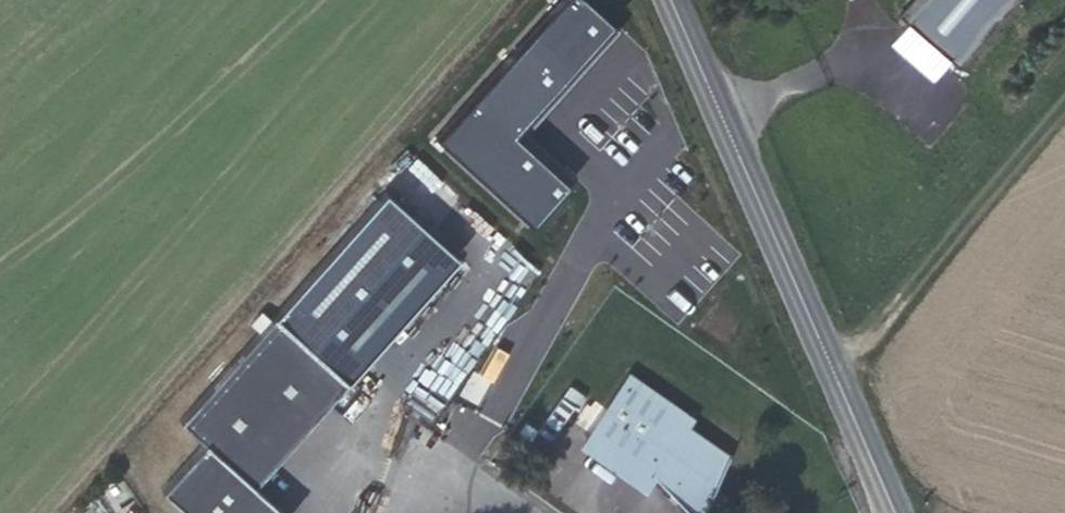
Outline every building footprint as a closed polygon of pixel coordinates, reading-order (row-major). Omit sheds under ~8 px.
[(920,1),(981,56),(1032,0),(921,0),(920,1)] [(894,43),(937,80),(956,59),(913,22),(894,43)] [(178,426),(202,448),(160,495),(180,512),(279,512),(253,490),(456,262),(384,197),(178,426)] [(582,436),(649,482),(652,476),(689,512),(700,512),(728,454),(688,426),(693,417),(627,371),(582,436)] [(583,397),(567,385),(559,397),(576,410),(583,397)]
